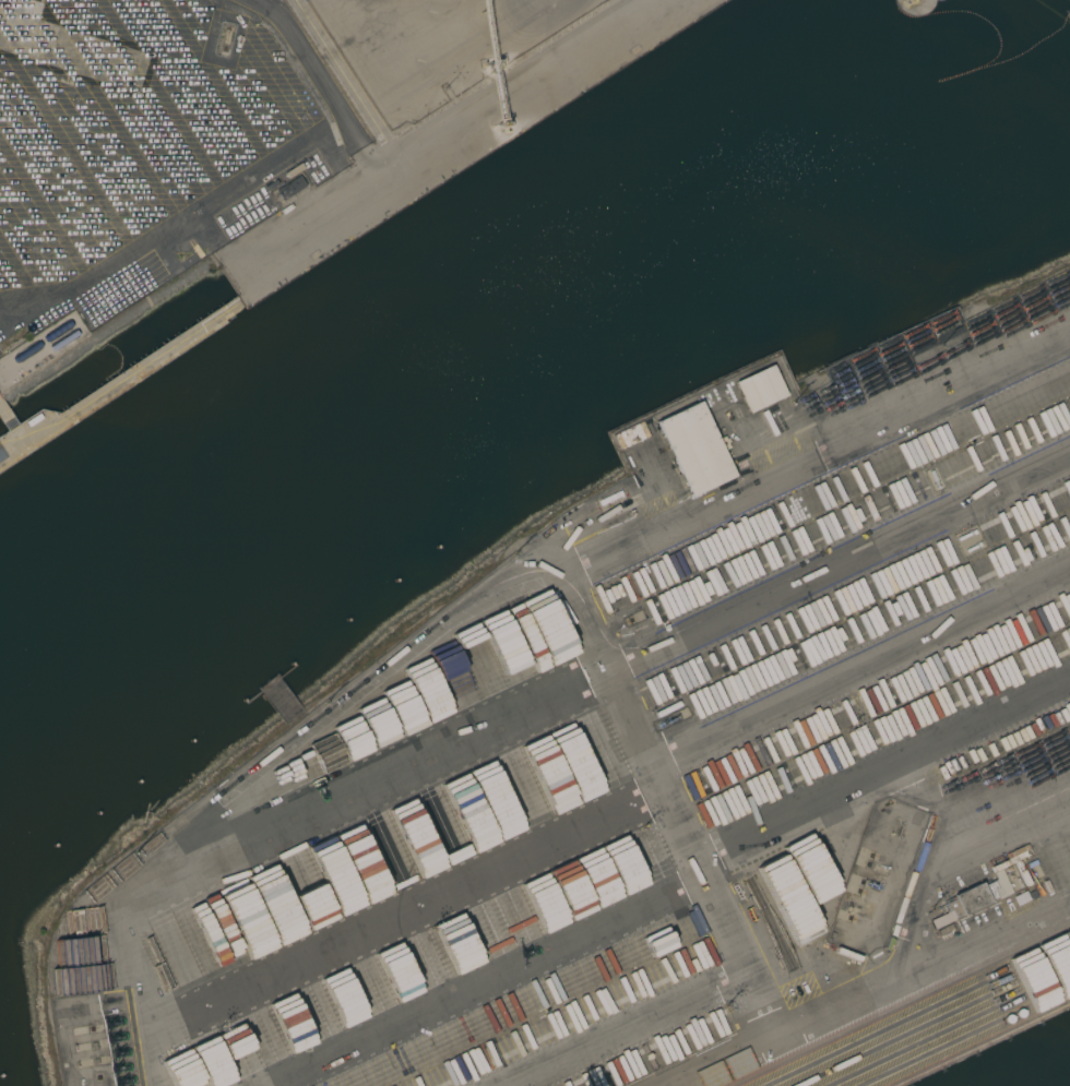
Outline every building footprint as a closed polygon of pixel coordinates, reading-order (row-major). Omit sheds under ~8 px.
[(772,365),(786,396),(748,414),(734,382),(772,365)] [(690,497),(655,422),(699,402),(717,440),(724,437),(729,447),(723,451),(734,476),(690,497)] [(637,423),(643,439),(619,450),(613,435),(637,423)] [(417,881),(393,827),(369,837),(392,892),(417,881)] [(1001,856),(1001,857),(1008,854),(1007,854),(1026,844),(1031,854),(1023,858),(1024,861),(1020,863),(1030,884),(1025,886),(1013,862),(992,872),(988,862),(1001,856)] [(912,872),(917,874),(897,924),(893,922),(912,872)] [(980,883),(983,886),(992,881),(997,888),(992,891),(997,898),(989,902),(990,903),(962,916),(962,915),(954,918),(951,910),(948,912),(943,904),(954,899),(953,896),(980,883)]
